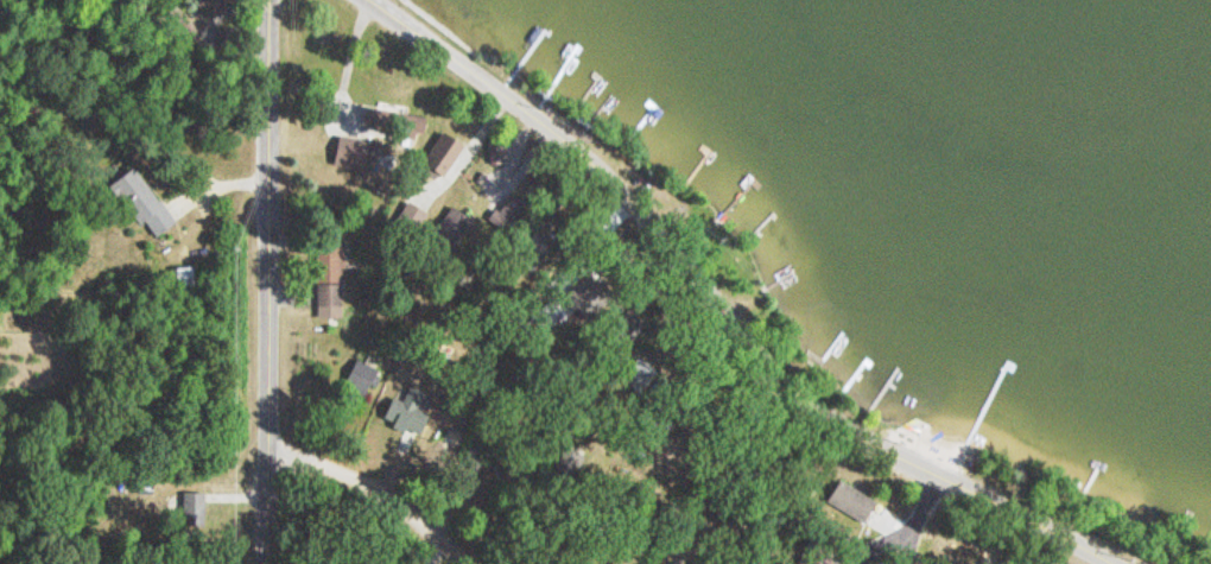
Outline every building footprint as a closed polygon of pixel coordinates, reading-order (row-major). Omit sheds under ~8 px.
[(132,167),(107,185),(146,240),(170,223),(132,167)] [(312,305),(335,305),(335,282),(341,282),(340,242),(312,242),(312,305)] [(373,369),(351,359),(339,385),(361,395),(373,369)] [(824,504),(860,523),(871,502),(836,482),(824,504)]
